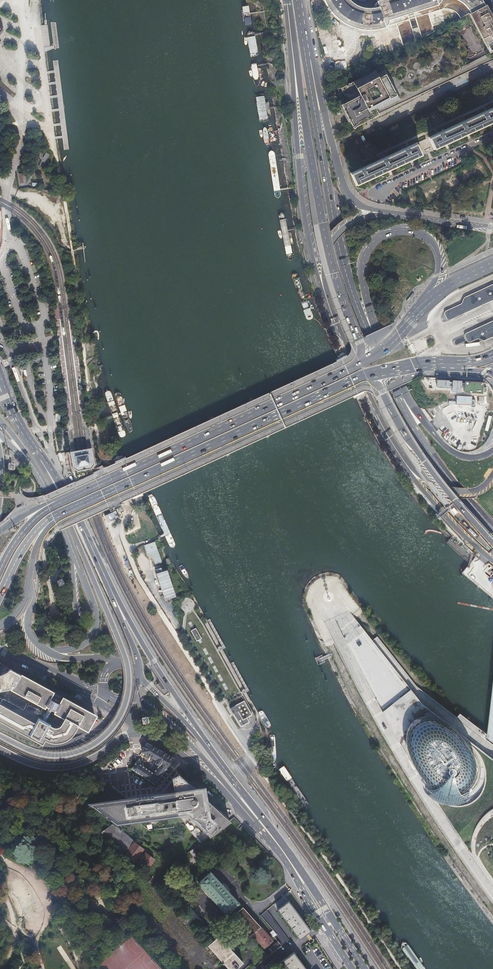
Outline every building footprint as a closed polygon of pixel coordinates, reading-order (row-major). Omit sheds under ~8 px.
[(484,6),(481,0),(327,0),(327,1),(331,8),(337,15),(344,20),(351,25),(359,27),(367,29),(376,29),(383,27),(395,24),(403,48),(434,32),(428,14),(440,10),(444,9),(447,9),(449,10),(452,11),(454,12),(456,14),(458,16),(459,19),(468,14),(484,6)] [(249,5),(242,6),(245,27),(252,25),(249,5)] [(468,14),(486,47),(488,46),(490,50),(492,49),(492,11),(492,10),(489,10),(488,9),(486,10),(484,6),(468,14)] [(467,52),(452,23),(444,27),(447,32),(345,86),(341,88),(342,90),(340,91),(351,111),(348,112),(349,114),(351,113),(352,114),(353,116),(351,117),(351,118),(354,117),(355,121),(357,120),(358,122),(363,119),(412,93),(414,93),(416,93),(418,92),(420,91),(422,90),(423,89),(424,87),(464,66),(459,56),(467,52)] [(249,33),(248,34),(253,56),(259,55),(254,33),(253,32),(249,33)] [(2,82),(9,74),(0,66),(0,80),(2,82)] [(258,96),(256,97),(261,122),(270,121),(264,95),(261,95),(258,96)] [(442,132),(441,130),(437,132),(438,133),(428,138),(416,143),(407,147),(407,146),(403,148),(403,149),(387,157),(386,156),(385,156),(384,155),(380,157),(382,159),(364,168),(363,166),(359,168),(360,169),(351,174),(356,185),(361,183),(361,184),(368,181),(374,178),(373,177),(383,173),(383,174),(389,171),(396,168),(395,167),(404,163),(405,164),(410,162),(417,158),(417,157),(421,155),(434,149),(439,147),(439,148),(445,146),(452,142),(452,141),(461,137),(461,138),(467,135),(474,132),(473,131),(482,127),(483,128),(490,125),(492,124),(492,108),(485,111),(485,110),(481,112),(481,113),(463,121),(462,119),(458,121),(459,122),(458,122),(459,124),(442,132)] [(278,199),(280,197),(281,196),(275,154),(274,153),(272,152),(270,153),(269,154),(268,155),(275,196),(276,198),(278,199)] [(61,198),(53,200),(55,209),(63,207),(61,198)] [(442,312),(444,316),(446,321),(460,314),(479,306),(488,301),(492,299),(492,284),(478,291),(463,298),(460,304),(454,307),(442,312)] [(482,341),(492,336),(492,321),(463,334),(467,344),(477,339),(482,341)] [(436,379),(436,390),(482,392),(483,382),(463,381),(436,379)] [(105,394),(108,403),(119,437),(121,438),(123,438),(124,437),(125,436),(125,434),(111,392),(110,391),(108,391),(106,391),(105,392),(105,394)] [(456,398),(449,400),(452,411),(450,411),(447,415),(448,418),(451,418),(455,422),(459,417),(462,420),(467,420),(464,424),(462,424),(460,426),(467,426),(472,425),(475,427),(478,422),(480,422),(485,415),(485,414),(489,409),(489,404),(486,402),(486,397),(478,397),(478,403),(476,396),(464,395),(454,398),(456,398)] [(72,451),(70,451),(71,455),(73,468),(77,471),(80,470),(79,468),(79,467),(89,465),(89,467),(89,468),(91,468),(94,464),(91,448),(90,448),(72,451)] [(484,509),(490,512),(492,507),(487,504),(484,509)] [(103,516),(106,523),(121,517),(118,510),(103,516)] [(151,556),(153,565),(161,563),(156,542),(143,545),(146,557),(151,556)] [(163,600),(175,597),(167,570),(155,573),(163,600)] [(478,746),(440,718),(427,707),(372,638),(369,635),(360,624),(353,614),(350,611),(341,614),(333,617),(344,636),(381,710),(408,755),(419,773),(437,801),(469,851),(477,863),(492,885),(492,758),(478,746)] [(172,640),(168,632),(162,635),(171,650),(176,647),(172,640)] [(182,668),(187,665),(178,648),(173,650),(182,668)] [(12,670),(10,669),(6,667),(5,669),(1,671),(0,672),(0,696),(12,670)] [(0,696),(0,721),(43,744),(46,739),(52,736),(60,731),(67,725),(72,718),(80,722),(87,710),(33,681),(32,685),(20,679),(22,675),(12,670),(0,696)] [(168,765),(173,758),(148,743),(143,751),(143,752),(156,759),(155,762),(159,765),(154,772),(136,760),(131,769),(154,785),(168,765)] [(223,826),(229,821),(208,802),(205,799),(194,789),(178,774),(176,772),(159,794),(130,798),(113,785),(109,782),(81,798),(113,822),(187,812),(205,829),(205,830),(209,836),(223,826)] [(203,787),(194,789),(205,799),(203,787)] [(98,818),(90,813),(88,816),(87,816),(85,817),(86,818),(86,819),(93,824),(98,818)] [(184,826),(203,841),(208,835),(190,819),(184,826)] [(136,841),(112,823),(97,835),(124,856),(125,855),(138,864),(139,863),(147,869),(154,859),(146,853),(147,851),(135,842),(136,841)] [(197,845),(189,850),(194,856),(203,852),(199,847),(197,845)] [(210,871),(197,883),(225,913),(238,901),(210,871)] [(178,888),(172,893),(176,898),(182,892),(178,888)] [(289,900),(277,909),(298,938),(310,930),(289,900)] [(241,907),(231,917),(248,936),(251,933),(264,947),(273,940),(260,926),(259,927),(241,907)] [(289,940),(266,910),(260,915),(275,934),(273,936),(281,946),(289,940)] [(384,915),(382,916),(381,918),(393,938),(398,941),(399,940),(399,938),(399,935),(386,916),(384,915)] [(207,945),(228,968),(233,968),(241,962),(218,935),(207,945)] [(405,944),(403,943),(402,943),(401,944),(400,948),(416,968),(423,968),(405,944)] [(252,967),(249,968),(262,968),(282,952),(279,947),(267,956),(266,955),(254,966),(253,965),(252,967)] [(282,960),(289,968),(306,968),(293,952),(282,960)]
